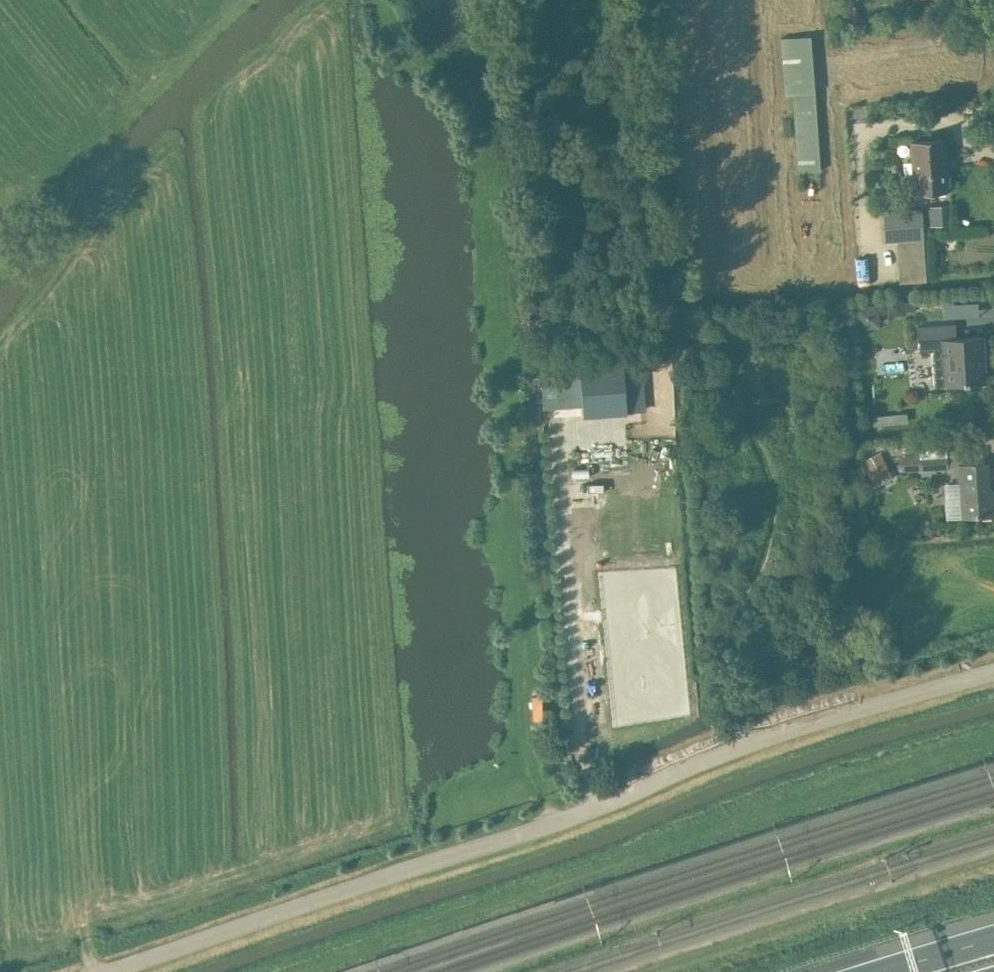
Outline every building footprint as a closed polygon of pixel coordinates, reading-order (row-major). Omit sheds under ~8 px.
[(810,36),(780,38),(784,95),(793,94),(794,112),(798,172),(821,171),(811,36),(810,36)] [(948,191),(944,138),(910,141),(915,194),(948,191)] [(924,238),(922,209),(882,212),(885,241),(897,240),(901,240),(913,239),(924,238)] [(901,240),(897,240),(898,262),(925,260),(924,238),(913,239),(901,240)] [(887,300),(888,316),(904,315),(904,311),(915,311),(915,301),(902,301),(902,299),(887,300)] [(984,335),(955,337),(955,323),(917,325),(919,351),(932,351),(934,387),(944,386),(987,383),(984,335)] [(623,367),(578,370),(581,418),(627,414),(623,367)] [(948,468),(948,452),(912,455),(913,469),(948,468)] [(869,466),(866,467),(871,477),(872,478),(888,469),(883,459),(880,460),(869,466)] [(993,489),(989,489),(987,464),(959,465),(962,516),(993,515),(993,507),(993,489)] [(871,541),(883,534),(877,522),(865,529),(871,541)] [(647,686),(674,682),(672,675),(686,673),(682,651),(647,657),(647,660),(643,661),(647,686)]
